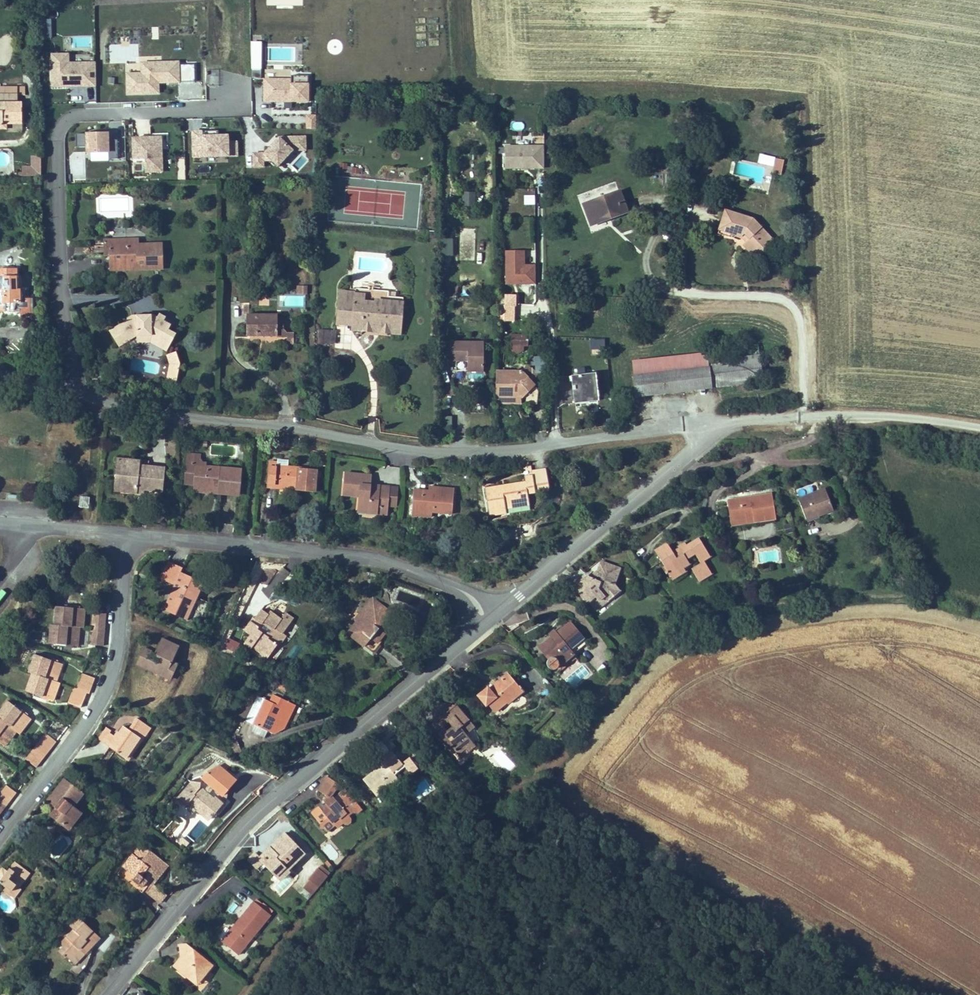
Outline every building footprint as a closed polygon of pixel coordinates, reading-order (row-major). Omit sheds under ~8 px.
[(41,26),(42,37),(51,37),(51,26),(41,26)] [(261,77),(261,41),(250,41),(250,77),(261,77)] [(68,62),(68,52),(49,53),(50,90),(96,88),(96,61),(68,62)] [(180,82),(179,60),(139,61),(140,72),(125,73),(126,95),(159,94),(158,82),(180,82)] [(217,84),(218,74),(209,73),(208,83),(217,84)] [(311,88),(308,88),(308,78),(291,78),(291,81),(265,81),(265,105),(291,105),(291,106),(311,107),(311,88)] [(2,124),(3,121),(3,120),(3,103),(18,103),(18,95),(25,95),(25,87),(18,87),(18,94),(0,94),(0,125),(2,124)] [(3,103),(3,120),(2,124),(0,125),(0,129),(7,129),(8,124),(22,125),(21,103),(3,103)] [(315,128),(316,114),(307,113),(306,128),(315,128)] [(108,131),(84,132),(84,134),(85,146),(85,154),(107,153),(109,153),(108,140),(108,131)] [(85,146),(84,134),(75,134),(76,146),(85,146)] [(220,134),(193,135),(194,163),(231,162),(231,160),(238,159),(238,144),(230,144),(230,139),(220,140),(220,134)] [(287,165),(297,153),(307,153),(307,138),(279,138),(265,155),(253,155),(254,170),(266,170),(266,164),(270,164),(279,172),(286,164),(287,165)] [(118,139),(108,140),(109,153),(107,153),(107,159),(119,158),(118,139)] [(162,140),(133,141),(133,162),(146,162),(146,176),(163,176),(162,140)] [(546,168),(545,147),(506,147),(506,169),(546,168)] [(17,172),(17,176),(36,177),(36,173),(40,173),(40,156),(31,156),(31,166),(22,166),(22,172),(17,172)] [(783,164),(776,162),(774,173),(781,175),(783,164)] [(474,209),(475,192),(461,191),(461,208),(474,209)] [(619,191),(583,204),(590,223),(610,216),(611,218),(627,212),(619,191)] [(523,195),(523,205),(534,205),(534,195),(523,195)] [(769,236),(753,219),(725,210),(719,229),(724,231),(741,235),(745,233),(749,238),(746,241),(743,244),(752,253),(755,250),(761,255),(770,246),(765,241),(769,236)] [(610,216),(590,223),(591,225),(611,218),(610,216)] [(459,259),(474,260),(475,230),(460,229),(459,259)] [(765,241),(770,246),(775,242),(769,236),(765,241)] [(441,256),(453,255),(452,238),(440,239),(441,256)] [(138,246),(138,239),(126,240),(126,245),(105,245),(105,255),(111,255),(114,255),(114,259),(111,259),(111,269),(127,269),(127,259),(146,258),(146,268),(162,268),(162,244),(146,244),(146,246),(138,246)] [(755,250),(752,253),(757,259),(761,255),(755,250)] [(537,284),(537,266),(525,266),(525,251),(507,251),(507,284),(537,284)] [(0,270),(0,291),(4,291),(4,311),(23,311),(23,302),(23,290),(16,290),(16,269),(0,270)] [(353,319),(352,325),(401,329),(403,303),(388,301),(389,296),(389,291),(356,288),(355,293),(340,292),(338,318),(353,319)] [(277,336),(278,319),(278,314),(247,314),(247,336),(277,336)] [(152,336),(170,345),(176,334),(168,330),(171,325),(164,321),(158,317),(153,315),(132,316),(127,319),(128,320),(110,331),(119,347),(137,336),(152,336)] [(352,330),(400,334),(401,329),(352,325),(352,330)] [(336,343),(336,330),(325,329),(325,342),(336,343)] [(523,345),(528,345),(528,332),(522,332),(522,335),(518,335),(511,335),(510,345),(523,345)] [(287,343),(294,343),(294,333),(283,333),(283,337),(287,337),(287,343)] [(137,343),(150,342),(166,351),(170,345),(152,336),(137,336),(137,343)] [(589,339),(589,349),(605,349),(604,338),(589,339)] [(484,342),(449,342),(449,360),(468,360),(468,371),(484,371),(484,342)] [(712,387),(762,381),(758,344),(707,350),(708,352),(712,387)] [(517,354),(523,350),(523,345),(510,345),(510,351),(517,354)] [(712,387),(708,352),(632,361),(634,376),(658,373),(657,370),(663,369),(666,393),(712,387)] [(163,379),(172,384),(182,365),(177,353),(167,356),(171,365),(163,379)] [(583,393),(597,391),(595,373),(584,374),(583,368),(577,369),(578,375),(571,376),(574,400),(584,399),(583,393)] [(658,373),(634,376),(635,396),(666,393),(663,369),(657,370),(658,373)] [(537,388),(534,385),(522,372),(496,371),(496,397),(510,397),(510,402),(515,402),(521,402),(521,397),(522,396),(529,407),(537,404),(538,391),(537,388)] [(574,400),(575,403),(598,400),(597,391),(583,393),(584,399),(574,400)] [(451,429),(451,415),(442,416),(442,429),(451,429)] [(241,470),(206,467),(207,463),(203,463),(200,459),(200,455),(188,454),(186,479),(195,479),(195,484),(195,486),(213,488),(213,486),(220,486),(219,493),(239,495),(241,470)] [(128,468),(129,460),(118,459),(117,466),(128,468)] [(165,468),(148,467),(139,466),(140,461),(129,460),(128,468),(117,466),(116,478),(124,479),(122,491),(137,492),(137,486),(143,486),(143,489),(144,489),(162,491),(165,468)] [(277,466),(277,463),(269,462),(267,484),(297,487),(297,491),(315,492),(317,470),(287,467),(277,466)] [(548,483),(546,469),(532,471),(532,476),(534,485),(548,483)] [(371,485),(366,485),(366,475),(345,473),(343,495),(359,496),(357,512),(377,514),(378,507),(388,508),(390,487),(371,485)] [(534,485),(532,476),(524,477),(525,482),(508,485),(509,488),(502,489),(502,486),(485,489),(489,516),(506,513),(506,509),(513,508),(513,505),(529,502),(528,494),(549,490),(548,483),(534,485)] [(122,491),(124,479),(116,478),(115,490),(122,491)] [(454,489),(434,487),(433,491),(429,491),(414,490),(411,515),(432,517),(432,512),(452,514),(454,489)] [(833,510),(825,489),(798,499),(805,517),(818,513),(819,515),(833,510)] [(771,494),(728,501),(731,520),(755,517),(755,521),(775,518),(771,494)] [(89,508),(90,498),(86,497),(80,497),(79,507),(89,508)] [(819,515),(818,513),(805,517),(807,522),(820,518),(819,515)] [(755,517),(731,520),(732,527),(756,523),(755,521),(755,517)] [(666,574),(669,573),(671,571),(673,574),(683,568),(690,564),(687,559),(695,554),(701,563),(691,569),(699,582),(705,578),(704,575),(710,571),(704,560),(703,558),(709,554),(699,538),(687,545),(686,546),(687,548),(682,551),(680,547),(679,548),(672,552),(667,543),(655,550),(664,566),(662,567),(666,574)] [(687,548),(686,546),(687,545),(685,542),(678,546),(679,548),(680,547),(682,551),(687,548)] [(200,581),(189,576),(187,579),(179,576),(180,572),(182,568),(168,561),(161,576),(166,579),(165,581),(174,585),(173,588),(176,589),(173,595),(170,594),(163,610),(183,619),(200,581)] [(587,603),(588,602),(596,611),(603,605),(601,603),(606,599),(608,601),(620,591),(614,584),(620,569),(601,561),(598,568),(594,579),(593,582),(589,577),(588,575),(573,587),(587,603)] [(275,569),(264,568),(258,580),(267,585),(277,571),(275,569)] [(594,579),(598,568),(589,577),(594,579)] [(685,571),(683,568),(673,574),(671,571),(669,573),(672,579),(685,571)] [(187,620),(204,583),(200,581),(183,619),(187,620)] [(377,627),(388,613),(379,606),(379,601),(374,602),(371,599),(360,614),(364,617),(360,622),(358,621),(348,633),(365,646),(371,639),(376,643),(384,633),(379,628),(377,627)] [(392,612),(379,601),(379,606),(388,613),(377,627),(379,628),(392,612)] [(84,618),(85,609),(56,606),(55,625),(51,625),(49,644),(78,646),(79,637),(75,637),(76,627),(80,628),(80,618),(84,618)] [(281,619),(270,611),(268,614),(261,609),(254,619),(256,620),(253,623),(251,621),(244,630),(250,635),(244,643),(251,649),(252,647),(267,658),(277,645),(270,640),(277,630),(282,634),(283,633),(294,618),(286,612),(281,619)] [(104,646),(106,613),(93,612),(90,645),(104,646)] [(254,619),(247,613),(238,626),(244,630),(251,621),(253,623),(256,620),(254,619)] [(587,643),(570,622),(556,634),(552,637),(546,642),(550,647),(544,653),(549,659),(547,660),(547,662),(547,664),(547,666),(548,667),(549,668),(551,669),(554,669),(555,669),(556,668),(561,664),(573,654),(569,650),(575,644),(579,649),(587,643)] [(287,636),(283,633),(282,634),(277,630),(270,640),(277,645),(279,647),(287,636)] [(178,664),(172,661),(179,646),(161,638),(154,655),(161,658),(159,663),(148,658),(152,652),(144,648),(136,664),(151,671),(152,668),(156,669),(154,672),(165,677),(168,671),(174,674),(178,664)] [(237,643),(229,639),(224,648),(233,652),(237,643)] [(376,643),(371,639),(365,646),(373,653),(379,645),(376,643)] [(550,647),(546,642),(539,647),(544,653),(550,647)] [(579,649),(575,644),(569,650),(573,654),(579,649)] [(53,680),(56,671),(59,673),(62,664),(35,654),(29,672),(32,674),(26,691),(53,701),(56,692),(53,691),(56,682),(53,680)] [(573,654),(561,664),(561,667),(561,669),(575,657),(573,654)] [(171,680),(174,674),(168,671),(165,677),(171,680)] [(81,708),(87,693),(89,694),(95,678),(82,673),(77,688),(74,687),(68,703),(81,708)] [(494,712),(506,702),(508,704),(523,691),(522,690),(522,689),(519,685),(519,686),(508,673),(495,684),(496,685),(490,690),(489,689),(488,688),(478,696),(486,706),(487,704),(494,712)] [(289,685),(280,681),(277,687),(285,691),(289,685)] [(270,702),(249,692),(237,717),(254,725),(251,732),(264,738),(268,732),(273,734),(284,728),(295,705),(274,695),(270,702)] [(8,701),(0,712),(0,743),(5,746),(10,739),(7,737),(13,729),(16,732),(22,724),(25,726),(31,719),(8,701)] [(455,706),(440,702),(433,708),(433,724),(438,720),(450,710),(451,710),(455,706)] [(475,726),(462,711),(455,716),(451,710),(450,710),(438,720),(443,727),(448,722),(452,727),(447,731),(440,737),(449,748),(451,747),(458,754),(465,748),(468,752),(475,746),(466,734),(475,726)] [(151,728),(137,718),(129,730),(124,727),(120,733),(119,732),(115,737),(110,745),(118,750),(117,752),(125,758),(140,738),(142,740),(151,728)] [(443,727),(438,720),(433,724),(431,726),(440,737),(447,731),(443,727)] [(25,726),(22,724),(16,732),(19,734),(25,726)] [(115,737),(110,733),(111,731),(106,727),(98,739),(117,752),(118,750),(110,745),(115,737)] [(16,732),(13,729),(7,737),(10,739),(16,732)] [(46,733),(26,759),(36,767),(56,742),(46,733)] [(128,760),(142,740),(140,738),(125,758),(128,760)] [(391,751),(381,739),(373,745),(383,758),(391,751)] [(468,752),(465,748),(458,754),(460,758),(468,752)] [(402,763),(392,751),(391,751),(383,758),(382,759),(385,762),(363,780),(376,796),(388,787),(398,779),(395,775),(405,767),(410,774),(417,767),(409,757),(402,763)] [(236,780),(219,765),(210,770),(203,778),(205,781),(203,783),(192,782),(177,799),(177,800),(186,807),(189,803),(195,809),(201,814),(204,810),(211,816),(215,811),(222,803),(227,798),(223,795),(236,780)] [(335,799),(332,795),(335,789),(339,784),(327,776),(318,790),(328,797),(324,801),(327,804),(323,807),(325,811),(323,812),(319,807),(311,813),(320,824),(320,828),(324,828),(327,832),(334,825),(332,822),(338,818),(342,823),(343,824),(348,824),(350,822),(351,817),(349,815),(353,812),(358,813),(363,810),(346,789),(335,799)] [(398,779),(388,787),(390,789),(400,781),(398,779)] [(73,807),(83,794),(64,780),(51,797),(60,804),(57,807),(51,815),(69,829),(81,813),(73,807)] [(344,788),(339,784),(335,789),(341,793),(344,788)] [(16,793),(6,785),(0,792),(0,814),(16,793)] [(60,804),(51,797),(48,801),(57,807),(60,804)] [(177,799),(174,797),(167,805),(171,808),(177,800),(177,799)] [(195,809),(189,803),(186,807),(192,812),(195,809)] [(225,805),(222,803),(215,811),(218,814),(225,805)] [(211,816),(204,810),(201,814),(208,820),(211,816)] [(337,828),(342,823),(338,818),(332,822),(334,825),(337,828)] [(197,822),(187,837),(194,842),(204,827),(197,822)] [(287,836),(284,834),(270,848),(274,852),(276,849),(274,848),(287,836)] [(304,854),(287,836),(274,848),(276,849),(274,852),(270,848),(259,858),(276,876),(284,868),(286,871),(304,854)] [(147,847),(142,843),(137,848),(146,856),(150,850),(147,847)] [(141,888),(146,881),(147,880),(145,879),(148,875),(152,878),(165,862),(150,850),(146,856),(137,848),(123,867),(135,877),(132,880),(141,888)] [(15,861),(7,872),(0,881),(0,883),(7,888),(11,892),(16,885),(18,887),(29,873),(15,861)] [(146,881),(151,885),(153,883),(153,884),(168,865),(165,862),(152,878),(148,875),(145,879),(147,880),(146,881)] [(327,877),(330,873),(320,865),(317,869),(327,877)] [(286,871),(284,868),(276,876),(279,878),(286,871)] [(317,869),(309,879),(319,887),(327,877),(317,869)] [(153,884),(153,883),(151,885),(146,892),(159,903),(166,895),(153,884)] [(18,887),(16,885),(11,892),(7,888),(5,891),(14,898),(21,889),(18,887)] [(271,915),(254,901),(239,919),(241,921),(237,926),(235,925),(221,942),(238,955),(271,915)] [(98,937),(79,918),(70,926),(74,930),(61,944),(64,947),(59,952),(65,958),(66,956),(73,963),(83,953),(81,951),(85,946),(87,948),(98,937)] [(100,938),(98,937),(87,948),(85,946),(81,951),(83,953),(73,963),(75,965),(100,938)] [(194,950),(186,944),(179,944),(181,957),(183,954),(191,953),(194,950)] [(213,965),(194,950),(191,953),(183,954),(181,957),(173,966),(178,970),(181,969),(182,973),(193,982),(195,980),(201,979),(213,965)]
